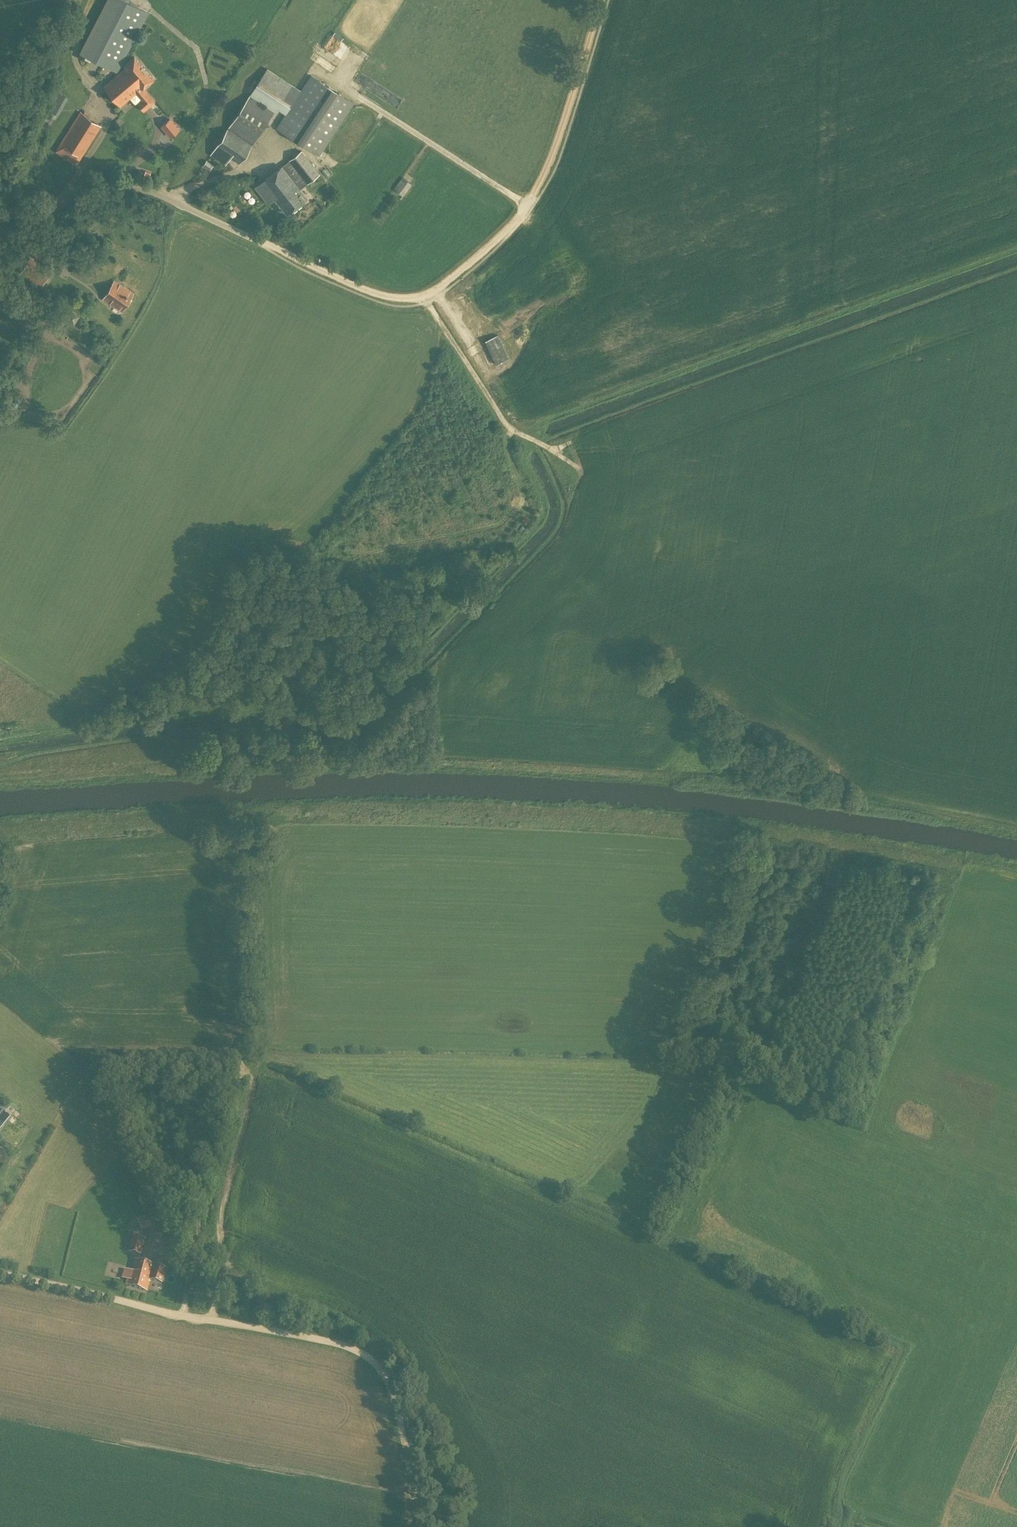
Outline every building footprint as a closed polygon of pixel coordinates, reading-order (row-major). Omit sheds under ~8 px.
[(91,58),(118,72),(148,12),(128,2),(129,0),(106,0),(79,52),(87,56),(85,59),(89,61),(91,58)] [(103,86),(108,92),(125,77),(126,79),(131,74),(143,88),(143,87),(153,79),(134,56),(124,64),(126,67),(103,86)] [(267,67),(228,127),(253,143),(276,108),(285,114),(276,127),(319,156),(354,103),(311,75),(301,90),(267,67)] [(125,77),(108,92),(120,106),(135,92),(141,99),(139,101),(145,109),(155,100),(143,87),(143,88),(131,74),(126,79),(125,77)] [(58,91),(48,109),(52,111),(51,113),(45,110),(40,120),(46,123),(49,118),(48,118),(50,115),(56,119),(58,115),(68,97),(58,91)] [(80,111),(55,151),(75,166),(101,126),(80,111)] [(162,125),(171,137),(182,128),(172,117),(162,125)] [(252,144),(228,128),(210,154),(225,164),(230,158),(239,164),(252,144)] [(261,182),(286,213),(307,197),(300,189),(320,173),(301,150),(261,182)] [(393,189),(403,196),(411,184),(402,177),(393,189)] [(107,210),(103,218),(110,222),(115,214),(107,210)] [(114,281),(103,299),(122,311),(133,292),(114,281)] [(478,344),(489,367),(502,361),(509,358),(498,334),(491,337),(478,344)] [(4,1112),(5,1110),(0,1105),(0,1129),(10,1117),(4,1112)] [(143,1230),(151,1227),(147,1215),(139,1218),(143,1230)] [(132,1235),(128,1252),(141,1255),(142,1251),(141,1251),(143,1245),(144,1246),(145,1239),(132,1235)] [(128,1277),(125,1286),(147,1292),(150,1281),(149,1280),(153,1265),(135,1260),(130,1278),(128,1277)] [(150,1280),(162,1283),(166,1268),(154,1265),(150,1280)]
